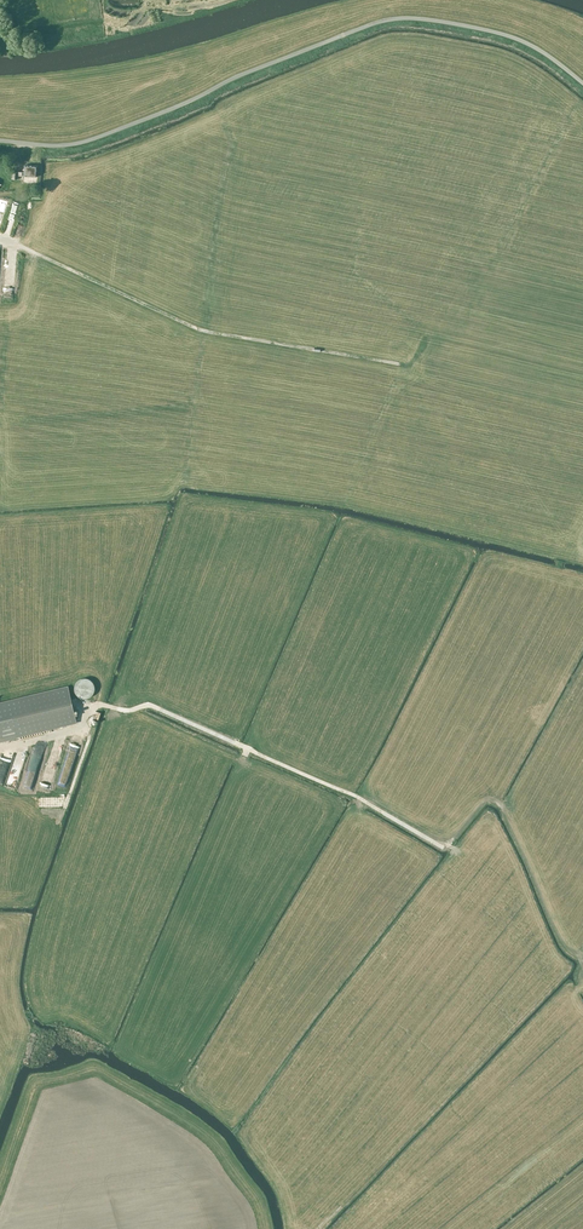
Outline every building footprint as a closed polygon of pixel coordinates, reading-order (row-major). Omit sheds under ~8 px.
[(24,165),(24,176),(36,177),(37,166),(24,165)] [(74,687),(74,688),(74,689),(74,690),(75,691),(75,692),(76,693),(76,694),(77,695),(78,696),(79,697),(80,697),(81,698),(82,698),(83,698),(84,698),(85,698),(86,698),(87,698),(88,698),(89,697),(90,696),(91,696),(91,695),(92,695),(93,694),(93,693),(93,692),(94,692),(94,691),(94,690),(94,689),(94,688),(94,687),(94,686),(94,685),(93,684),(93,683),(93,682),(92,682),(91,681),(91,680),(90,680),(89,679),(88,679),(87,678),(86,678),(85,678),(84,678),(83,678),(82,678),(81,679),(80,679),(79,679),(78,680),(77,681),(77,682),(76,682),(76,683),(75,684),(75,685),(74,686),(74,687)] [(17,738),(17,737),(77,723),(68,686),(0,703),(0,742),(17,738)] [(36,743),(24,783),(31,785),(43,745),(36,743)] [(68,770),(70,770),(72,762),(68,761),(68,762),(63,761),(58,782),(61,783),(62,780),(66,781),(68,770)]
